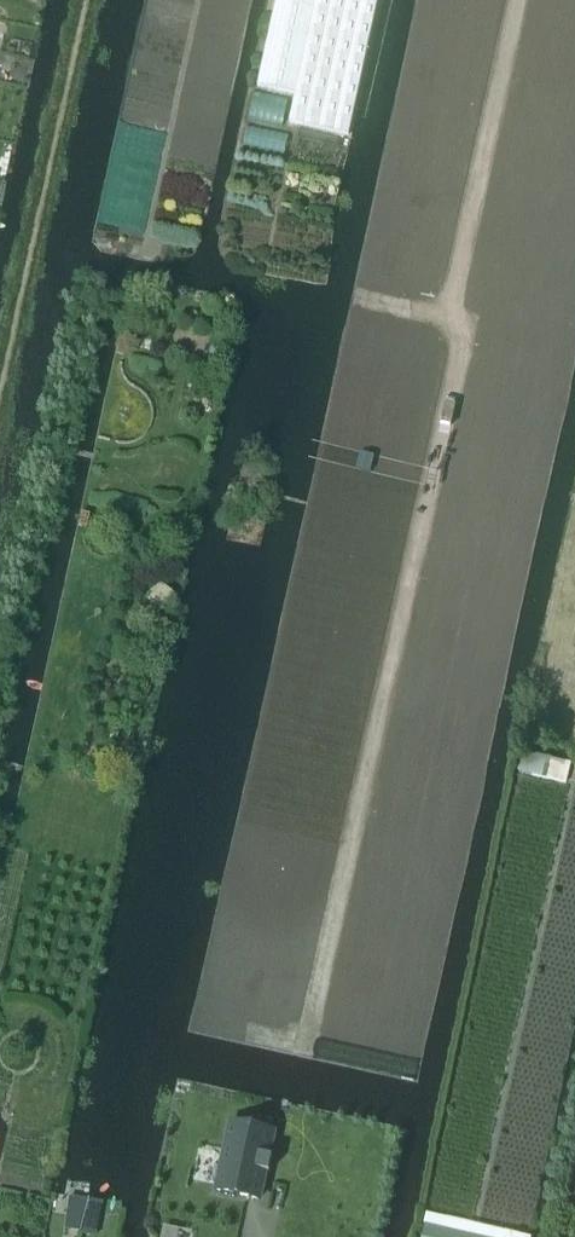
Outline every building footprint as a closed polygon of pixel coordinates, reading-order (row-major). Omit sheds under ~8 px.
[(259,87),(297,95),(317,0),(277,0),(259,87)] [(297,95),(291,125),(348,136),(377,0),(317,0),(297,95)] [(231,1123),(217,1191),(260,1200),(274,1132),(231,1123)] [(84,1220),(81,1234),(93,1236),(96,1222),(84,1220)] [(422,1236),(480,1236),(468,1234),(425,1224),(422,1236)]
